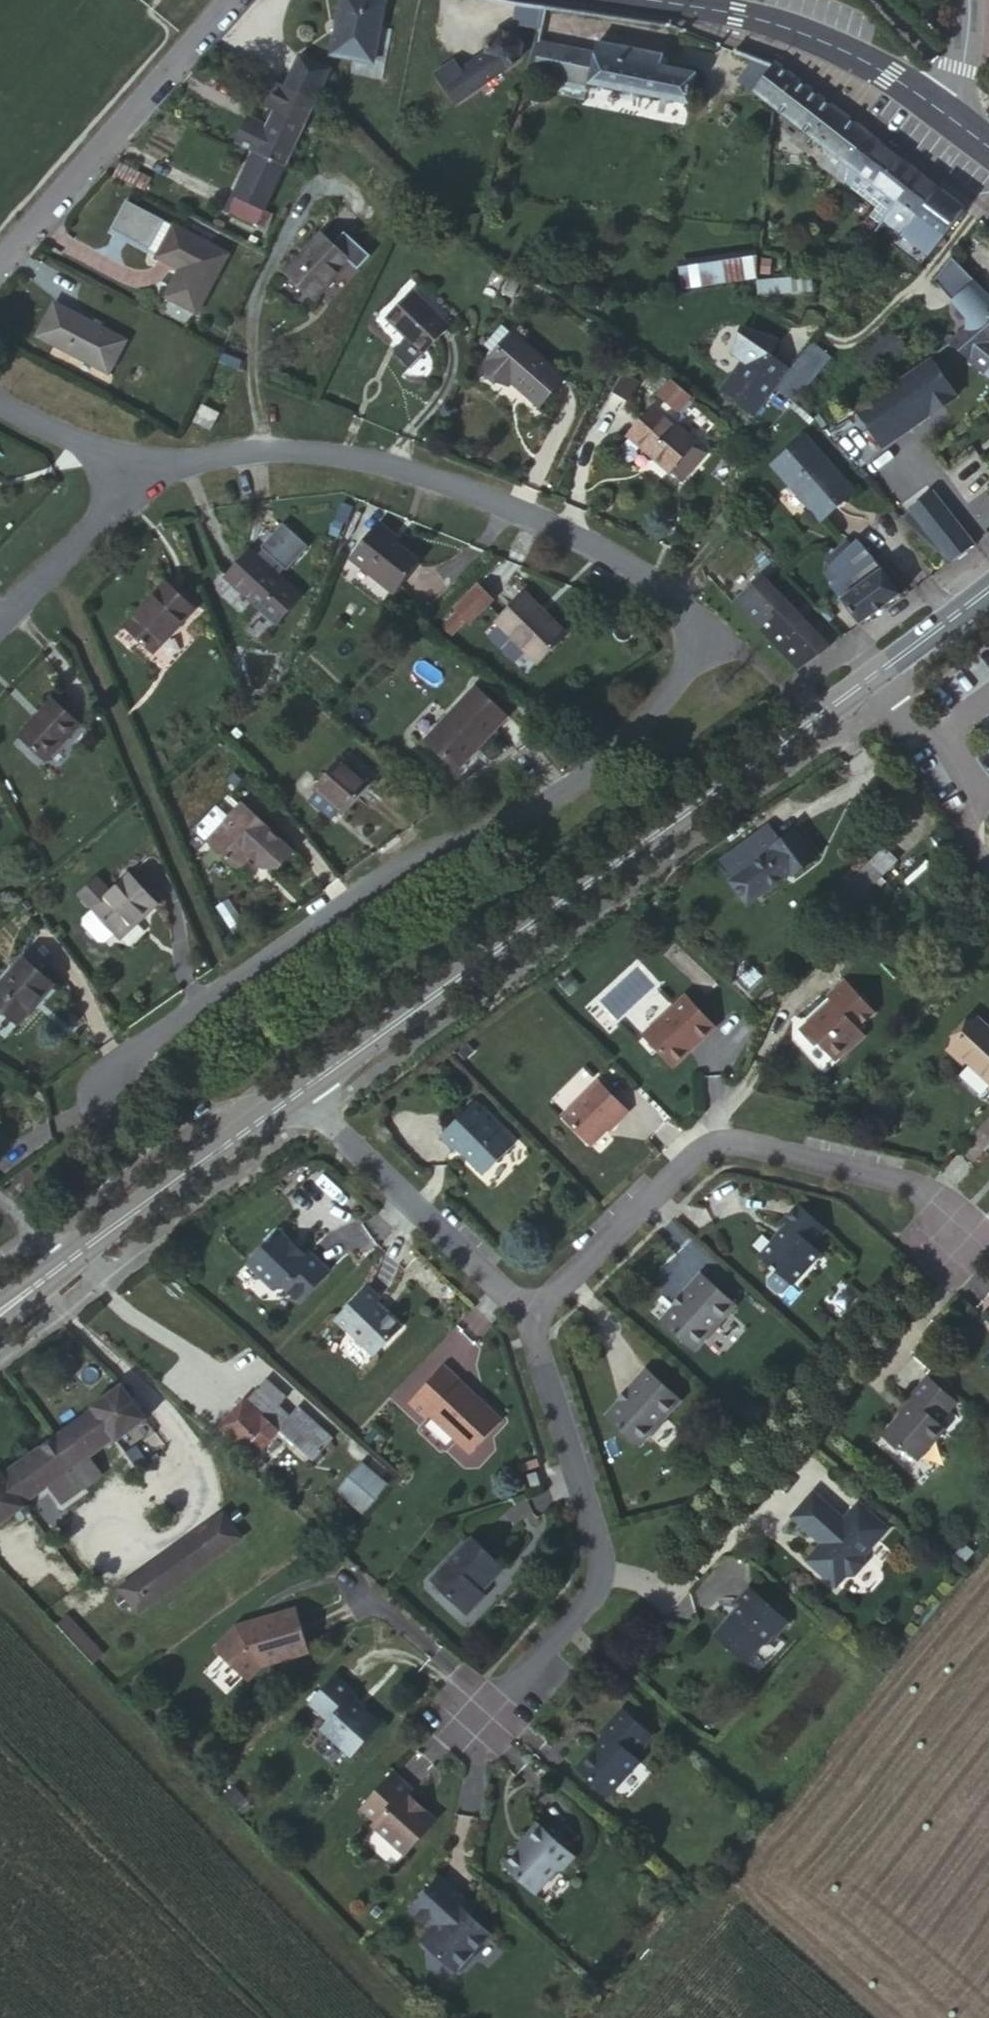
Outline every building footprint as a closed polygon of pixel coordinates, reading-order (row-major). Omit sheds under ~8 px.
[(334,51),(373,57),(383,1),(379,0),(344,0),(334,51)] [(514,21),(543,25),(547,6),(518,1),(514,21)] [(455,102),(508,67),(520,59),(522,44),(514,33),(500,31),(488,40),(485,53),(459,72),(453,62),(434,74),(455,102)] [(540,43),(534,73),(688,103),(694,74),(660,66),(662,55),(598,43),(596,54),(540,43)] [(287,85),(314,98),(328,70),(301,56),(287,85)] [(846,161),(868,134),(775,63),(755,90),(827,146),(846,161)] [(255,153),(283,167),(316,99),(314,98),(287,85),(278,81),(267,104),(276,109),(255,153)] [(886,192),(908,165),(868,134),(846,161),(854,167),(883,190),(886,192)] [(854,167),(846,161),(827,146),(816,159),(848,183),(848,181),(854,167)] [(262,210),(283,167),(255,153),(227,212),(263,228),(270,213),(262,210)] [(120,162),(114,174),(145,191),(151,178),(120,162)] [(906,227),(937,187),(908,165),(886,192),(897,201),(889,214),(906,227)] [(883,190),(854,167),(848,181),(874,202),(883,190)] [(933,248),(964,208),(937,187),(906,227),(933,248)] [(886,192),(883,190),(874,202),(879,206),(872,215),(882,223),(884,220),(889,214),(897,201),(886,192)] [(113,229),(150,249),(165,221),(127,202),(113,229)] [(906,227),(889,214),(884,220),(902,233),(906,227)] [(150,249),(160,253),(174,226),(165,221),(150,249)] [(160,253),(159,256),(181,267),(167,295),(196,309),(225,253),(174,226),(160,253)] [(920,265),(933,248),(906,227),(902,233),(892,245),(920,265)] [(320,234),(286,272),(314,298),(348,260),(320,234)] [(771,257),(759,255),(757,281),(769,280),(771,257)] [(754,261),(685,272),(688,292),(757,281),(754,261)] [(947,302),(971,283),(946,263),(928,286),(947,302)] [(511,274),(501,294),(511,298),(520,278),(511,274)] [(811,276),(781,279),(782,293),(812,290),(811,276)] [(782,293),(781,279),(769,280),(757,281),(758,294),(782,293)] [(966,328),(986,310),(988,313),(988,298),(971,283),(947,302),(966,319),(966,328)] [(414,293),(388,318),(423,351),(448,326),(414,293)] [(55,305),(38,337),(106,371),(123,340),(55,305)] [(986,310),(966,328),(948,343),(985,371),(988,368),(988,313),(986,310)] [(485,344),(495,353),(514,333),(504,324),(485,344)] [(753,413),(788,367),(771,355),(778,339),(742,324),(732,349),(745,359),(722,389),(753,413)] [(889,331),(859,356),(873,372),(903,348),(889,331)] [(514,333),(495,353),(486,363),(508,383),(511,379),(539,403),(563,376),(514,333)] [(828,356),(811,341),(777,385),(795,399),(828,356)] [(854,408),(881,447),(955,395),(928,357),(854,408)] [(672,381),(656,398),(675,416),(691,397),(672,381)] [(656,406),(630,435),(669,469),(695,440),(656,406)] [(203,407),(196,421),(209,428),(216,414),(203,407)] [(800,432),(770,462),(821,513),(851,485),(800,432)] [(931,492),(898,516),(908,528),(911,527),(948,562),(972,545),(931,492)] [(370,566),(366,571),(394,593),(420,561),(392,538),(395,534),(379,522),(354,553),(370,566)] [(249,551),(226,577),(276,623),(299,597),(275,575),(282,568),(286,571),(308,547),(282,524),(260,548),(266,553),(259,560),(249,551)] [(829,563),(841,578),(852,570),(862,581),(881,567),(858,542),(833,559),(829,563)] [(350,558),(366,571),(370,566),(354,553),(350,558)] [(861,621),(900,591),(881,567),(862,581),(852,570),(841,578),(832,584),(861,621)] [(763,577),(735,602),(800,668),(829,646),(763,577)] [(166,582),(126,624),(154,649),(193,608),(166,582)] [(475,588),(455,608),(469,622),(489,603),(475,588)] [(525,593),(497,621),(539,662),(566,634),(525,593)] [(476,686),(426,740),(457,768),(507,714),(476,686)] [(53,700),(20,735),(46,758),(78,723),(53,700)] [(341,759),(316,788),(319,791),(310,801),(332,819),(340,809),(344,812),(369,784),(341,759)] [(202,837),(236,869),(250,854),(264,867),(280,866),(293,851),(271,831),(273,829),(244,803),(230,819),(220,810),(201,830),(202,837)] [(767,827),(736,849),(766,889),(791,872),(793,874),(815,858),(794,830),(778,841),(767,827)] [(869,867),(836,903),(845,912),(879,875),(869,867)] [(116,932),(117,934),(140,912),(144,916),(157,904),(131,875),(112,892),(99,877),(80,895),(94,909),(85,918),(85,923),(100,940),(106,941),(116,932)] [(140,912),(117,934),(121,937),(144,916),(140,912)] [(0,985),(0,1007),(19,1023),(53,983),(23,958),(0,985)] [(821,1010),(801,1030),(810,1040),(819,1042),(834,1058),(840,1058),(848,1050),(855,1051),(864,1043),(866,1034),(862,1030),(879,1014),(847,980),(829,996),(835,1002),(823,1013),(821,1010)] [(687,994),(642,1034),(671,1066),(716,1026),(687,994)] [(949,1049),(964,1064),(967,1060),(988,1080),(988,1027),(978,1017),(949,1049)] [(598,1076),(561,1112),(589,1142),(615,1118),(617,1120),(629,1108),(598,1076)] [(476,1102),(440,1137),(454,1151),(459,1147),(470,1155),(469,1162),(481,1173),(488,1172),(514,1145),(487,1118),(489,1115),(476,1102)] [(782,1292),(819,1252),(810,1243),(824,1226),(799,1204),(783,1219),(787,1223),(783,1228),(786,1230),(779,1238),(773,1239),(759,1254),(775,1268),(766,1278),(767,1284),(775,1291),(782,1292)] [(263,1243),(242,1264),(275,1295),(282,1288),(296,1302),(327,1270),(307,1251),(301,1257),(292,1248),(292,1244),(279,1232),(265,1246),(263,1243)] [(682,1293),(659,1318),(691,1347),(702,1335),(705,1337),(718,1323),(716,1321),(734,1302),(700,1271),(680,1291),(682,1293)] [(365,1285),(335,1318),(374,1353),(400,1325),(377,1301),(380,1298),(365,1285)] [(988,1350),(988,1340),(976,1355),(980,1359),(988,1350)] [(980,1359),(988,1368),(988,1350),(980,1359)] [(443,1365),(406,1404),(424,1421),(428,1417),(469,1455),(503,1420),(477,1397),(474,1399),(459,1384),(461,1382),(443,1365)] [(678,1398),(643,1366),(624,1386),(626,1389),(603,1413),(634,1443),(646,1430),(649,1432),(661,1420),(660,1418),(678,1398)] [(896,1448),(948,1397),(925,1372),(907,1392),(911,1397),(907,1402),(909,1405),(908,1407),(900,1410),(882,1430),(896,1448)] [(265,1381),(258,1390),(277,1407),(286,1397),(265,1381)] [(23,1507),(21,1502),(47,1484),(60,1503),(100,1474),(87,1456),(113,1438),(116,1440),(147,1419),(122,1384),(90,1406),(93,1410),(1,1476),(0,1474),(0,1523),(23,1507)] [(277,1407),(258,1390),(246,1403),(244,1401),(219,1428),(256,1460),(281,1431),(316,1460),(335,1437),(299,1408),(291,1418),(277,1407)] [(948,1397),(896,1448),(907,1451),(919,1463),(945,1433),(937,1426),(950,1412),(945,1408),(951,1400),(948,1397)] [(945,1408),(950,1412),(957,1405),(951,1400),(945,1408)] [(386,1482),(361,1462),(338,1492),(362,1512),(386,1482)] [(540,1470),(531,1473),(536,1488),(545,1485),(540,1470)] [(809,1538),(832,1514),(806,1488),(784,1512),(809,1538)] [(842,1523),(832,1514),(809,1538),(815,1538),(821,1544),(821,1549),(807,1565),(835,1590),(843,1580),(854,1578),(861,1571),(863,1558),(884,1533),(856,1507),(842,1523)] [(223,1512),(119,1588),(137,1612),(241,1537),(223,1512)] [(502,1566),(472,1538),(431,1580),(462,1608),(469,1608),(479,1597),(479,1590),(502,1566)] [(785,1626),(740,1584),(727,1599),(733,1604),(710,1629),(710,1636),(740,1663),(756,1646),(761,1645),(769,1636),(772,1639),(785,1626)] [(253,1619),(254,1621),(227,1633),(208,1651),(240,1684),(253,1671),(301,1656),(291,1610),(253,1619)] [(68,1617),(57,1627),(93,1664),(103,1654),(68,1617)] [(351,1697),(331,1678),(307,1705),(325,1722),(318,1731),(347,1758),(376,1727),(348,1701),(351,1697)] [(603,1729),(574,1762),(580,1771),(628,1720),(617,1707),(600,1725),(603,1729)] [(628,1720),(580,1771),(607,1797),(637,1764),(631,1758),(648,1738),(628,1720)] [(390,1774),(358,1806),(375,1822),(370,1826),(400,1854),(430,1823),(417,1811),(413,1811),(403,1802),(411,1793),(390,1774)] [(521,1844),(501,1867),(535,1897),(555,1874),(561,1873),(571,1861),(533,1826),(521,1839),(521,1844)] [(452,1912),(457,1906),(435,1886),(406,1919),(427,1938),(418,1947),(451,1976),(453,1974),(458,1972),(466,1964),(467,1958),(482,1940),(464,1922),(452,1912)] [(468,1916),(457,1906),(452,1912),(464,1922),(468,1916)]
